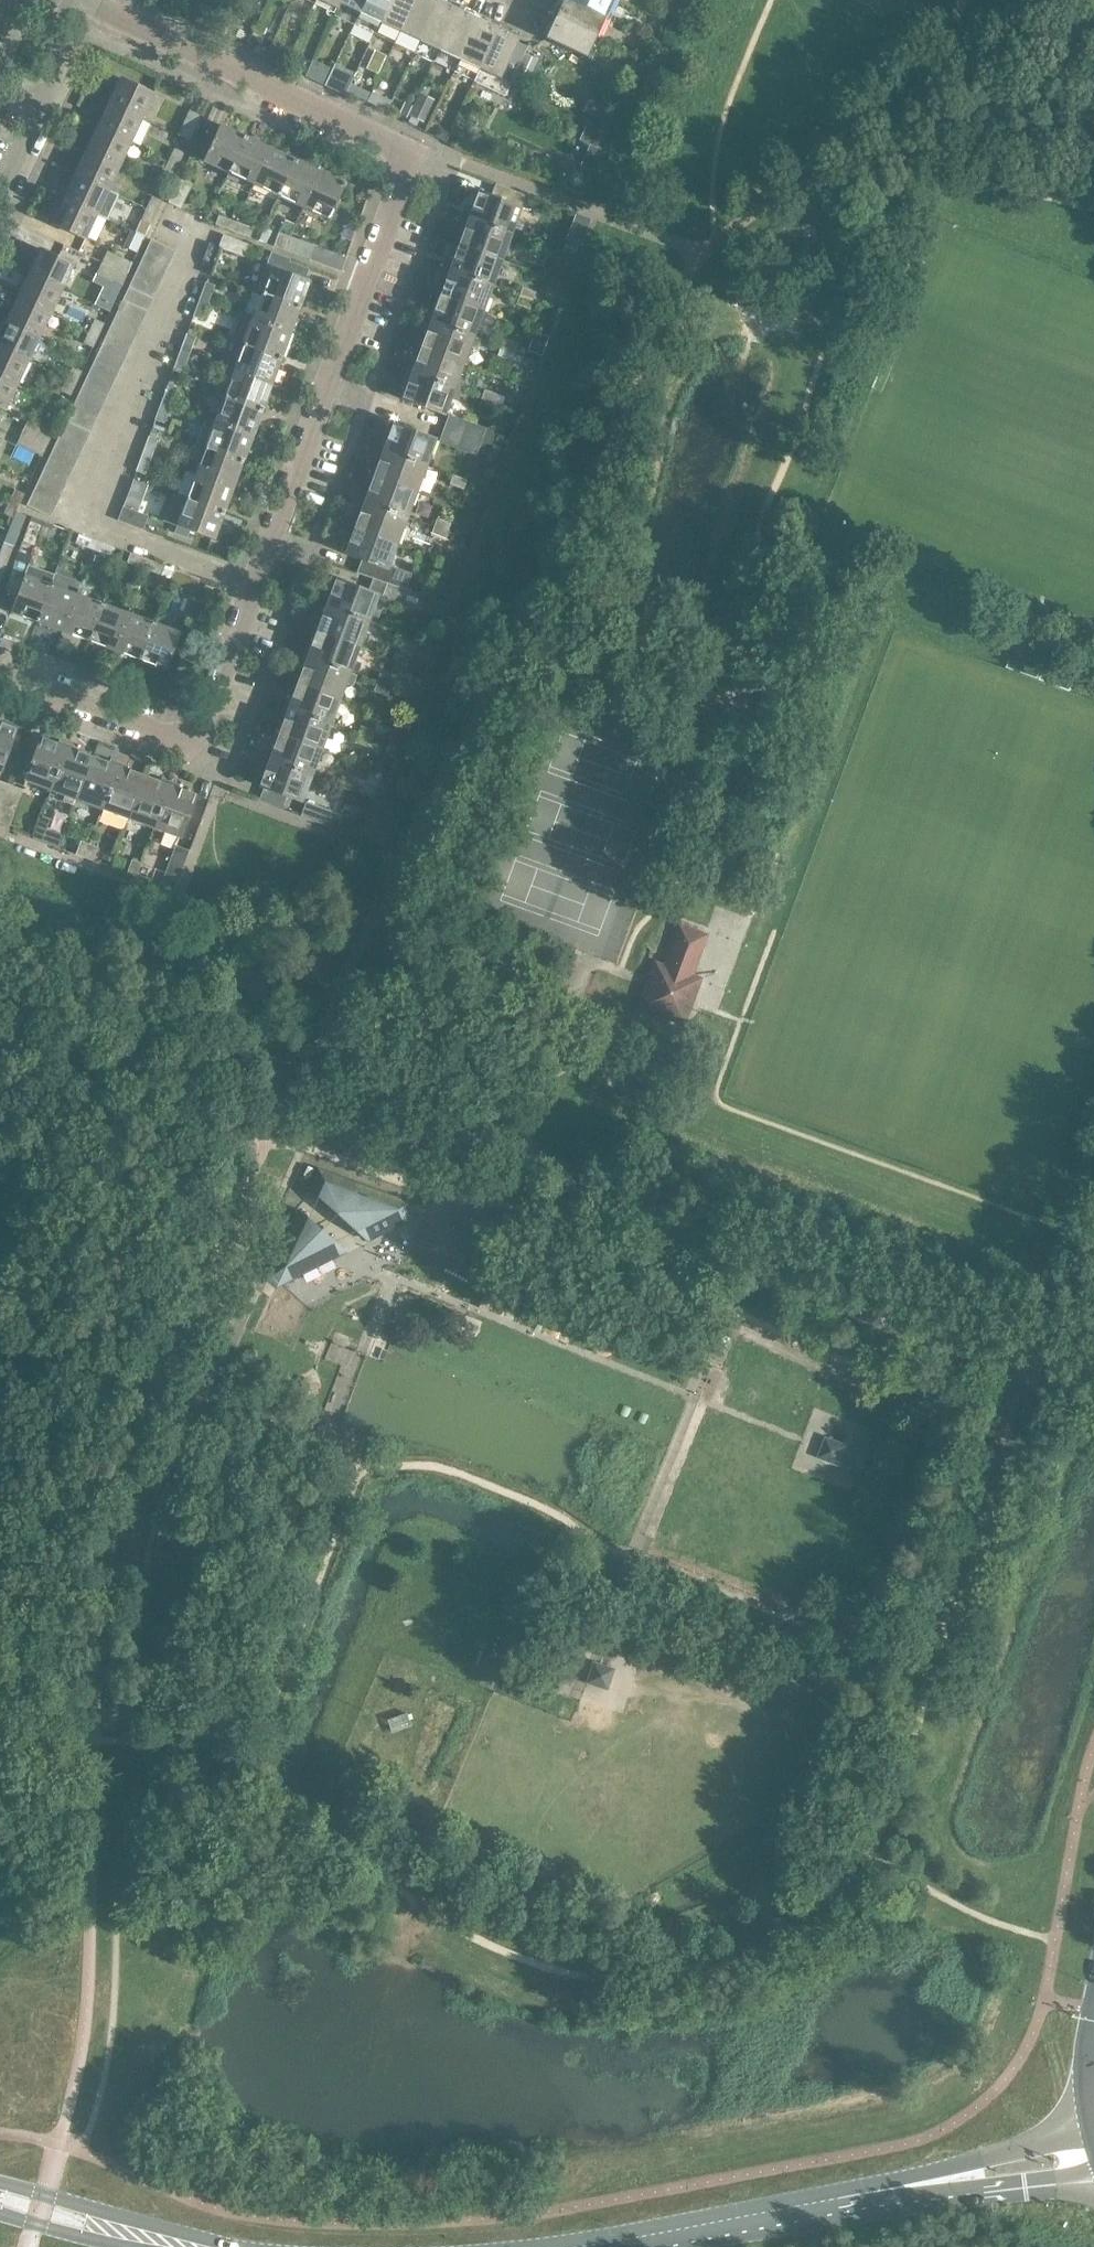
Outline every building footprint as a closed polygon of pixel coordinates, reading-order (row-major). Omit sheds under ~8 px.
[(336,9),(339,3),(338,3),(339,0),(318,0),(336,9)] [(338,3),(339,3),(359,13),(365,0),(339,0),(338,3)] [(374,32),(378,22),(389,0),(365,0),(359,13),(354,23),(374,32)] [(413,0),(389,0),(378,22),(398,31),(413,0)] [(398,31),(418,41),(437,0),(413,0),(398,31)] [(439,0),(437,0),(418,41),(438,50),(457,9),(439,0)] [(595,37),(605,17),(568,0),(562,0),(554,18),(595,37)] [(605,17),(612,0),(568,0),(605,17)] [(477,18),(457,9),(438,50),(458,60),(477,18)] [(197,15),(193,23),(202,27),(206,19),(197,15)] [(496,27),(477,18),(458,60),(477,68),(496,27)] [(545,38),(586,57),(595,37),(554,18),(545,38)] [(506,94),(510,84),(499,79),(510,55),(518,37),(496,27),(477,68),(472,78),(506,94)] [(526,54),(515,77),(526,82),(537,59),(526,54)] [(522,60),(510,55),(499,79),(510,84),(522,60)] [(293,57),(289,66),(300,71),(304,63),(293,57)] [(153,93),(119,77),(108,102),(141,118),(153,93)] [(350,83),(346,93),(365,102),(370,93),(350,83)] [(371,93),(367,103),(384,111),(389,101),(371,93)] [(409,117),(407,122),(415,126),(418,121),(421,123),(431,103),(418,96),(408,116),(409,117)] [(96,127),(130,142),(141,118),(108,102),(96,127)] [(404,103),(398,115),(405,118),(411,106),(404,103)] [(189,110),(177,135),(189,140),(200,115),(189,110)] [(245,136),(219,124),(202,160),(228,172),(245,136)] [(586,124),(578,140),(592,147),(599,130),(586,124)] [(85,151),(118,167),(130,142),(96,127),(85,151)] [(436,131),(433,137),(444,141),(448,132),(442,129),(436,131)] [(228,172),(225,177),(235,182),(238,176),(252,183),(269,147),(245,136),(228,172)] [(252,183),(277,195),(294,159),(269,147),(252,183)] [(174,148),(168,160),(177,165),(183,152),(174,148)] [(74,174),(107,190),(118,167),(85,151),(74,174)] [(277,195),(302,207),(319,171),(294,159),(277,195)] [(177,165),(168,160),(163,172),(172,176),(177,165)] [(319,171),(302,207),(328,219),(345,183),(319,171)] [(62,199),(96,214),(107,190),(74,174),(62,199)] [(167,202),(180,208),(191,183),(179,177),(167,202)] [(490,196),(478,191),(468,217),(510,233),(524,195),(495,184),(490,196)] [(161,200),(151,196),(146,208),(155,212),(161,200)] [(84,239),(96,214),(62,199),(51,223),(84,239)] [(140,220),(149,224),(155,212),(146,208),(140,220)] [(235,221),(218,214),(215,223),(232,230),(235,221)] [(468,217),(458,245),(500,261),(510,233),(468,217)] [(235,221),(232,230),(249,236),(252,227),(235,221)] [(278,231),(273,245),(284,249),(289,235),(278,231)] [(248,243),(222,233),(217,246),(243,256),(248,243)] [(308,259),(314,245),(289,235),(284,249),(308,259)] [(150,239),(144,251),(169,263),(174,250),(150,239)] [(535,252),(548,257),(551,248),(538,243),(535,252)] [(500,261),(458,245),(449,270),(491,285),(500,261)] [(28,272),(61,288),(73,264),(39,248),(28,272)] [(132,262),(106,250),(101,262),(126,274),(132,262)] [(169,263),(144,251),(138,264),(162,276),(169,263)] [(299,307),(309,280),(304,278),(308,268),(288,261),(289,258),(271,251),(257,291),(262,293),(299,307)] [(101,262),(96,273),(121,285),(126,274),(101,262)] [(162,276),(138,264),(133,276),(157,288),(162,276)] [(556,267),(551,279),(566,285),(570,273),(556,267)] [(449,270),(439,295),(482,310),(491,285),(449,270)] [(28,272),(17,296),(50,312),(61,288),(28,272)] [(157,288),(133,276),(127,288),(152,299),(157,288)] [(207,301),(214,284),(205,281),(198,298),(207,301)] [(532,300),(535,291),(522,287),(519,295),(532,300)] [(152,299),(127,288),(122,300),(146,311),(152,299)] [(252,320),(289,333),(299,307),(262,293),(252,320)] [(482,310),(439,295),(430,321),(472,337),(482,310)] [(519,295),(516,304),(529,308),(532,300),(519,295)] [(17,296),(5,321),(39,336),(50,312),(17,296)] [(192,315),(201,318),(207,301),(198,298),(192,315)] [(146,311),(122,300),(116,312),(140,323),(146,311)] [(140,323),(116,312),(110,325),(134,336),(140,323)] [(103,322),(94,318),(88,330),(98,335),(103,322)] [(242,346),(279,360),(289,333),(252,320),(242,346)] [(5,321),(0,332),(0,348),(27,361),(39,336),(5,321)] [(430,321),(420,347),(462,363),(472,337),(430,321)] [(134,336),(110,325),(105,336),(129,348),(134,336)] [(88,330),(82,342),(92,347),(98,335),(88,330)] [(189,353),(195,335),(186,332),(180,349),(189,353)] [(129,348),(105,336),(99,348),(123,359),(129,348)] [(513,352),(516,343),(503,338),(500,347),(513,352)] [(233,370),(270,384),(279,360),(242,346),(233,370)] [(462,363),(420,347),(411,373),(453,388),(462,363)] [(500,347),(497,355),(510,360),(513,352),(500,347)] [(0,348),(0,378),(16,385),(27,361),(0,348)] [(123,359),(99,348),(93,361),(117,372),(123,359)] [(173,367),(182,370),(189,353),(180,349),(173,367)] [(117,372),(93,361),(87,373),(112,384),(117,372)] [(75,383),(81,371),(71,366),(65,378),(75,383)] [(223,397),(260,411),(270,384),(233,370),(223,397)] [(112,384),(87,373),(82,385),(106,396),(112,384)] [(453,388),(411,373),(401,398),(443,414),(453,388)] [(0,378),(0,407),(4,409),(16,385),(0,378)] [(65,378),(59,391),(69,395),(75,383),(65,378)] [(176,387),(167,384),(160,401),(169,405),(176,387)] [(106,396),(82,385),(77,396),(101,407),(106,396)] [(481,398),(494,403),(497,394),(484,389),(481,398)] [(101,407),(77,396),(71,408),(95,419),(101,407)] [(214,423),(251,437),(260,411),(223,397),(214,423)] [(154,419),(163,422),(169,405),(160,401),(154,419)] [(95,419),(71,408),(65,420),(89,432),(95,419)] [(485,428),(450,415),(445,429),(480,442),(485,428)] [(89,432),(65,420),(59,433),(84,444),(89,432)] [(51,433),(26,421),(21,432),(46,444),(51,433)] [(204,448),(242,462),(251,437),(214,423),(204,448)] [(392,423),(382,449),(424,465),(434,439),(392,423)] [(440,442),(475,455),(480,442),(445,429),(440,442)] [(21,432),(16,444),(41,455),(46,444),(21,432)] [(84,444),(59,433),(54,445),(78,456),(84,444)] [(151,456),(157,439),(148,436),(142,453),(151,456)] [(78,456),(54,445),(48,457),(72,468),(78,456)] [(195,474),(232,488),(242,462),(204,448),(195,474)] [(382,449),(373,475),(415,490),(424,465),(382,449)] [(135,470),(144,473),(151,456),(142,453),(135,470)] [(72,468),(48,457),(42,470),(66,481),(72,468)] [(66,481),(42,470),(36,482),(60,494),(66,481)] [(185,500),(223,514),(232,488),(195,474),(185,500)] [(415,490),(373,475),(363,501),(406,516),(415,490)] [(449,484),(462,489),(465,480),(452,475),(449,484)] [(60,494),(36,482),(31,494),(55,505),(60,494)] [(18,505),(24,492),(15,487),(9,501),(18,505)] [(55,505),(31,494),(26,504),(50,516),(55,505)] [(173,496),(164,521),(176,525),(213,539),(223,514),(185,500),(173,496)] [(9,501),(3,513),(12,517),(15,510),(18,505),(9,501)] [(363,501),(354,527),(396,542),(406,516),(363,501)] [(122,506),(117,519),(143,529),(148,515),(122,506)] [(15,510),(12,517),(7,530),(17,533),(25,514),(15,510)] [(33,517),(31,525),(41,528),(44,521),(33,517)] [(447,531),(450,523),(437,518),(434,526),(447,531)] [(434,526),(430,535),(443,540),(447,531),(434,526)] [(354,527),(344,553),(361,559),(356,572),(372,578),(386,583),(386,582),(405,589),(410,573),(388,565),(396,542),(354,527)] [(95,540),(78,533),(75,542),(92,549),(95,540)] [(92,549),(109,555),(112,546),(95,540),(92,549)] [(0,548),(0,556),(8,559),(13,545),(3,541),(0,548)] [(147,559),(130,552),(126,561),(143,568),(147,559)] [(15,559),(10,573),(22,577),(10,611),(35,621),(49,584),(53,573),(27,564),(15,559)] [(143,568),(161,574),(164,565),(147,559),(143,568)] [(335,578),(325,606),(367,621),(377,594),(335,578)] [(386,583),(381,596),(418,610),(423,596),(405,589),(386,582),(386,583)] [(35,621),(62,631),(76,594),(49,584),(35,621)] [(62,631),(88,640),(101,603),(76,594),(62,631)] [(88,640),(113,650),(127,612),(101,603),(88,640)] [(367,621),(325,606),(315,632),(357,647),(367,621)] [(113,650),(139,659),(153,622),(127,612),(113,650)] [(153,622),(139,659),(165,669),(179,632),(153,622)] [(315,632),(306,657),(348,671),(357,647),(315,632)] [(421,641),(415,658),(427,662),(433,645),(421,641)] [(348,671),(306,657),(296,684),(338,699),(348,671)] [(389,687),(392,678),(379,673),(376,682),(389,687)] [(376,682),(373,690),(386,695),(389,687),(376,682)] [(296,684),(287,708),(329,723),(338,699),(296,684)] [(329,723),(287,708),(277,734),(319,750),(329,723)] [(0,723),(0,769),(15,728),(0,723)] [(370,739),(373,730),(360,725),(357,734),(370,739)] [(277,734),(268,760),(310,775),(319,750),(277,734)] [(357,734),(354,742),(367,747),(370,739),(357,734)] [(24,779),(51,789),(66,747),(39,737),(24,779)] [(66,747),(51,789),(76,799),(92,757),(66,747)] [(92,757),(76,799),(102,808),(118,766),(92,757)] [(310,775),(268,760),(259,785),(301,801),(310,775)] [(118,766),(102,808),(129,818),(144,776),(118,766)] [(144,776),(129,818),(153,827),(169,785),(144,776)] [(351,790),(354,781),(341,776),(338,785),(351,790)] [(0,781),(0,807),(9,784),(0,781)] [(169,785),(153,827),(179,837),(195,795),(169,785)] [(306,801),(301,815),(337,828),(342,815),(306,801)] [(37,824),(32,837),(41,840),(45,827),(48,819),(40,816),(37,824)] [(88,843),(80,840),(75,853),(83,856),(88,843)] [(91,859),(96,846),(88,843),(83,856),(91,859)] [(175,845),(160,884),(173,889),(188,850),(175,845)] [(140,862),(131,859),(126,872),(134,875),(140,862)] [(680,921),(663,967),(656,964),(640,1006),(682,1021),(697,979),(689,977),(704,935),(695,932),(696,927),(680,921)] [(330,1175),(309,1189),(363,1238),(367,1241),(408,1220),(408,1201),(400,1198),(318,1169),(318,1170),(330,1175)] [(270,1273),(267,1280),(275,1287),(346,1251),(343,1249),(299,1210),(270,1273)] [(849,1444),(825,1435),(817,1456),(841,1465),(849,1444)] [(615,1671),(592,1663),(585,1682),(608,1690),(615,1671)]
